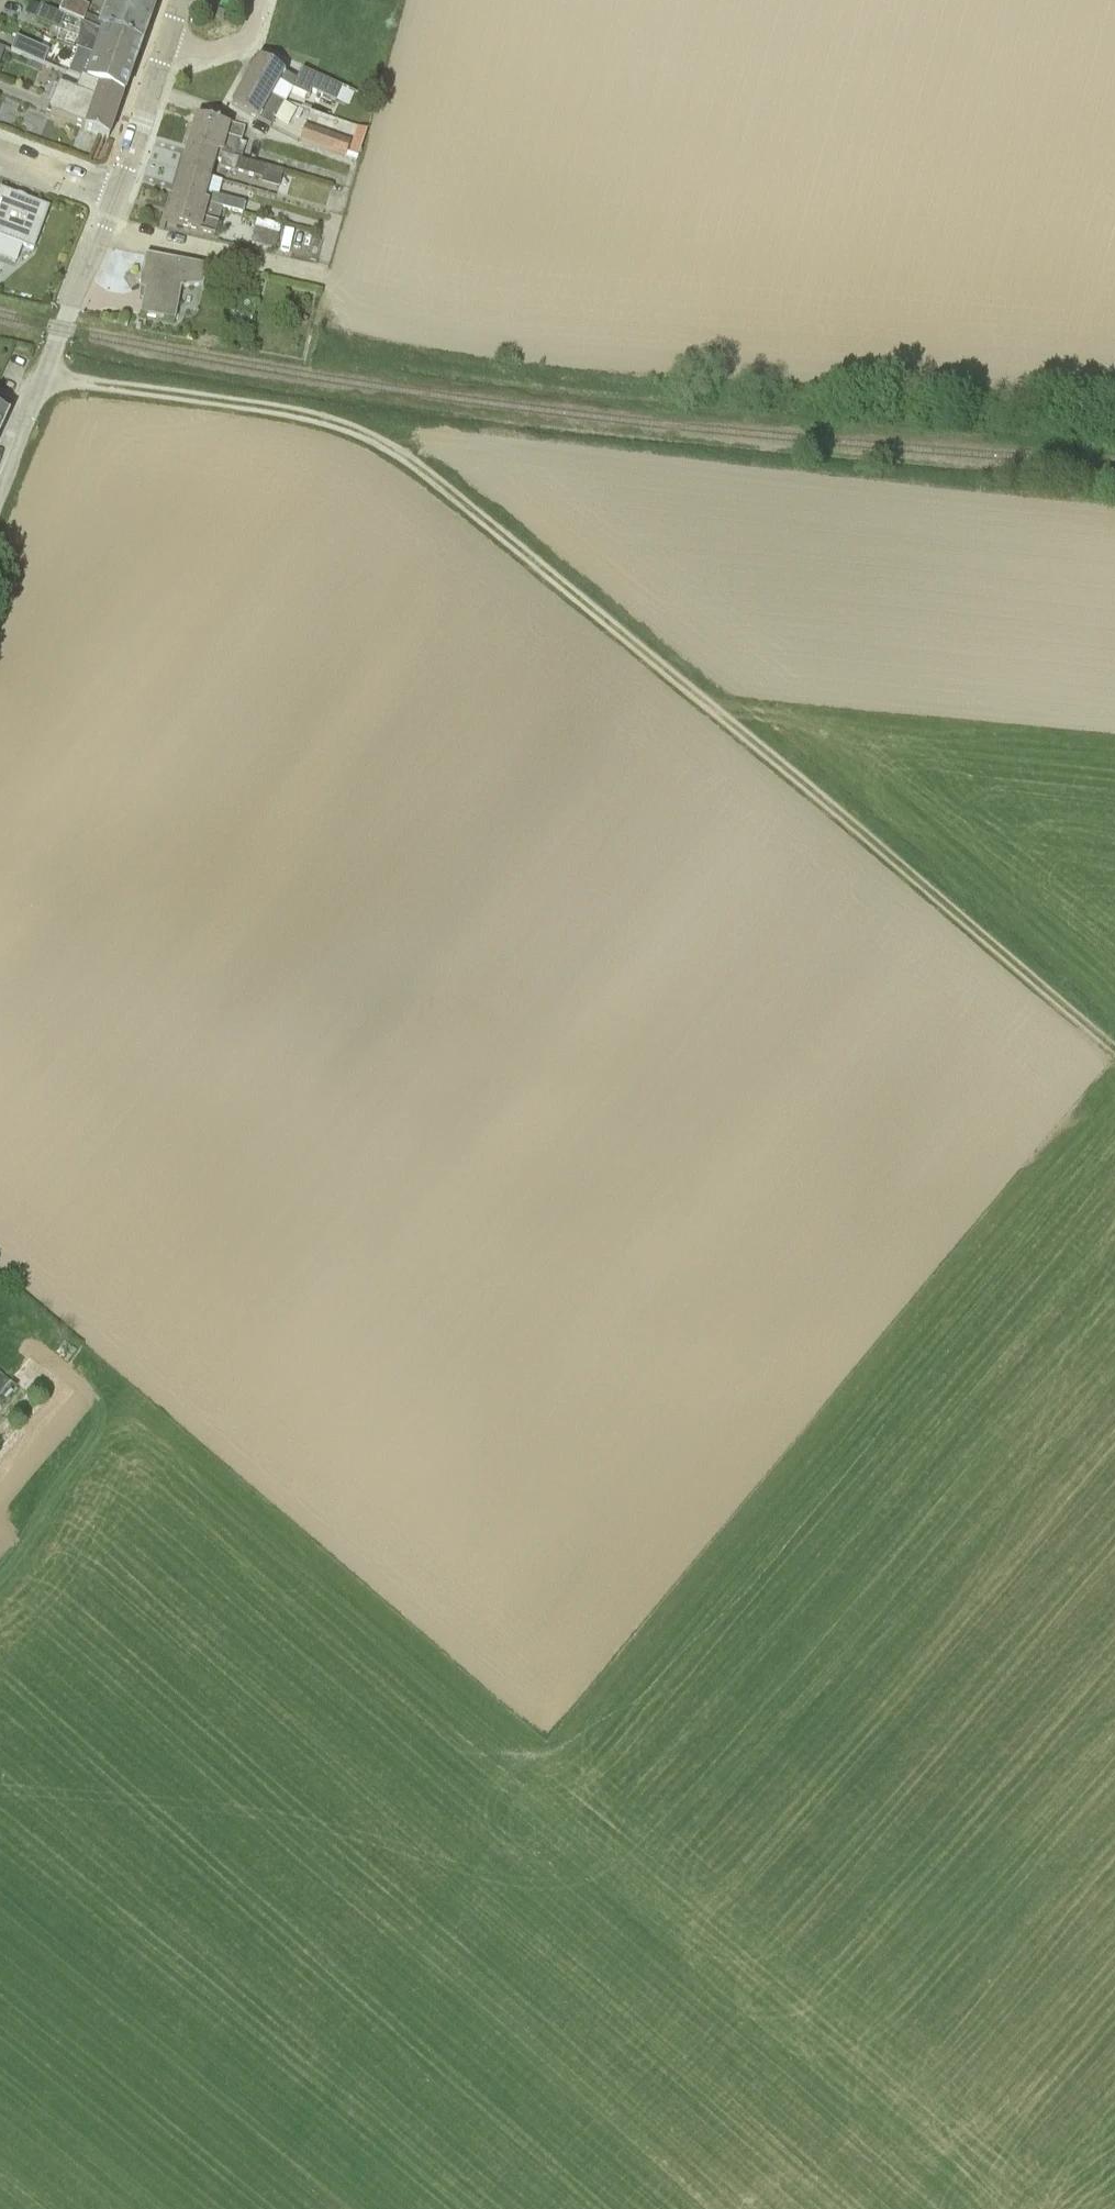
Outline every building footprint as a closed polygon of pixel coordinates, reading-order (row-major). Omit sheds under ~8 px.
[(89,7),(71,0),(63,0),(58,14),(65,17),(79,23),(83,24),(89,7)] [(156,3),(148,0),(108,0),(101,17),(97,30),(140,48),(156,3)] [(65,17),(58,14),(40,6),(35,19),(60,30),(65,17)] [(83,24),(79,23),(79,25),(79,31),(79,36),(78,40),(77,45),(75,49),(81,51),(131,74),(140,48),(97,30),(83,24)] [(11,51),(48,67),(54,54),(16,38),(11,51)] [(123,98),(131,74),(81,51),(72,76),(81,80),(94,85),(123,98)] [(292,88),(295,81),(284,74),(277,69),(257,59),(244,82),(284,104),(292,88)] [(343,87),(305,70),(302,69),(295,81),(312,90),(336,101),(343,87)] [(79,128),(94,85),(81,80),(75,94),(62,88),(50,116),(79,128)] [(312,90),(295,81),(292,88),(309,96),(312,90)] [(271,127),(284,104),(244,82),(231,105),(259,120),(259,119),(271,127)] [(108,140),(123,98),(94,85),(79,128),(108,140)] [(230,127),(216,123),(195,117),(188,144),(216,152),(216,153),(221,154),(242,160),(246,144),(241,142),(245,130),(230,127)] [(347,152),(350,141),(305,126),(300,141),(345,157),(347,152)] [(356,161),(366,131),(358,127),(349,153),(347,152),(345,157),(356,161)] [(283,171),(242,160),(221,154),(216,153),(216,152),(188,144),(181,170),(209,178),(211,178),(216,159),(223,161),(221,168),(263,178),(280,183),(283,171)] [(211,178),(209,178),(181,170),(173,195),(202,203),(202,202),(207,203),(207,204),(223,208),(242,213),(246,202),(218,195),(222,181),(211,179),(211,178)] [(33,249),(48,208),(0,190),(0,237),(33,249)] [(223,208),(207,204),(207,203),(202,202),(202,203),(173,195),(166,222),(201,232),(215,235),(223,208)] [(275,249),(281,225),(258,219),(252,243),(275,249)] [(203,288),(207,267),(146,255),(139,289),(144,290),(140,314),(175,321),(181,287),(203,288)] [(258,291),(260,278),(243,276),(241,289),(258,291)] [(13,1377),(0,1367),(0,1393),(13,1377)]
